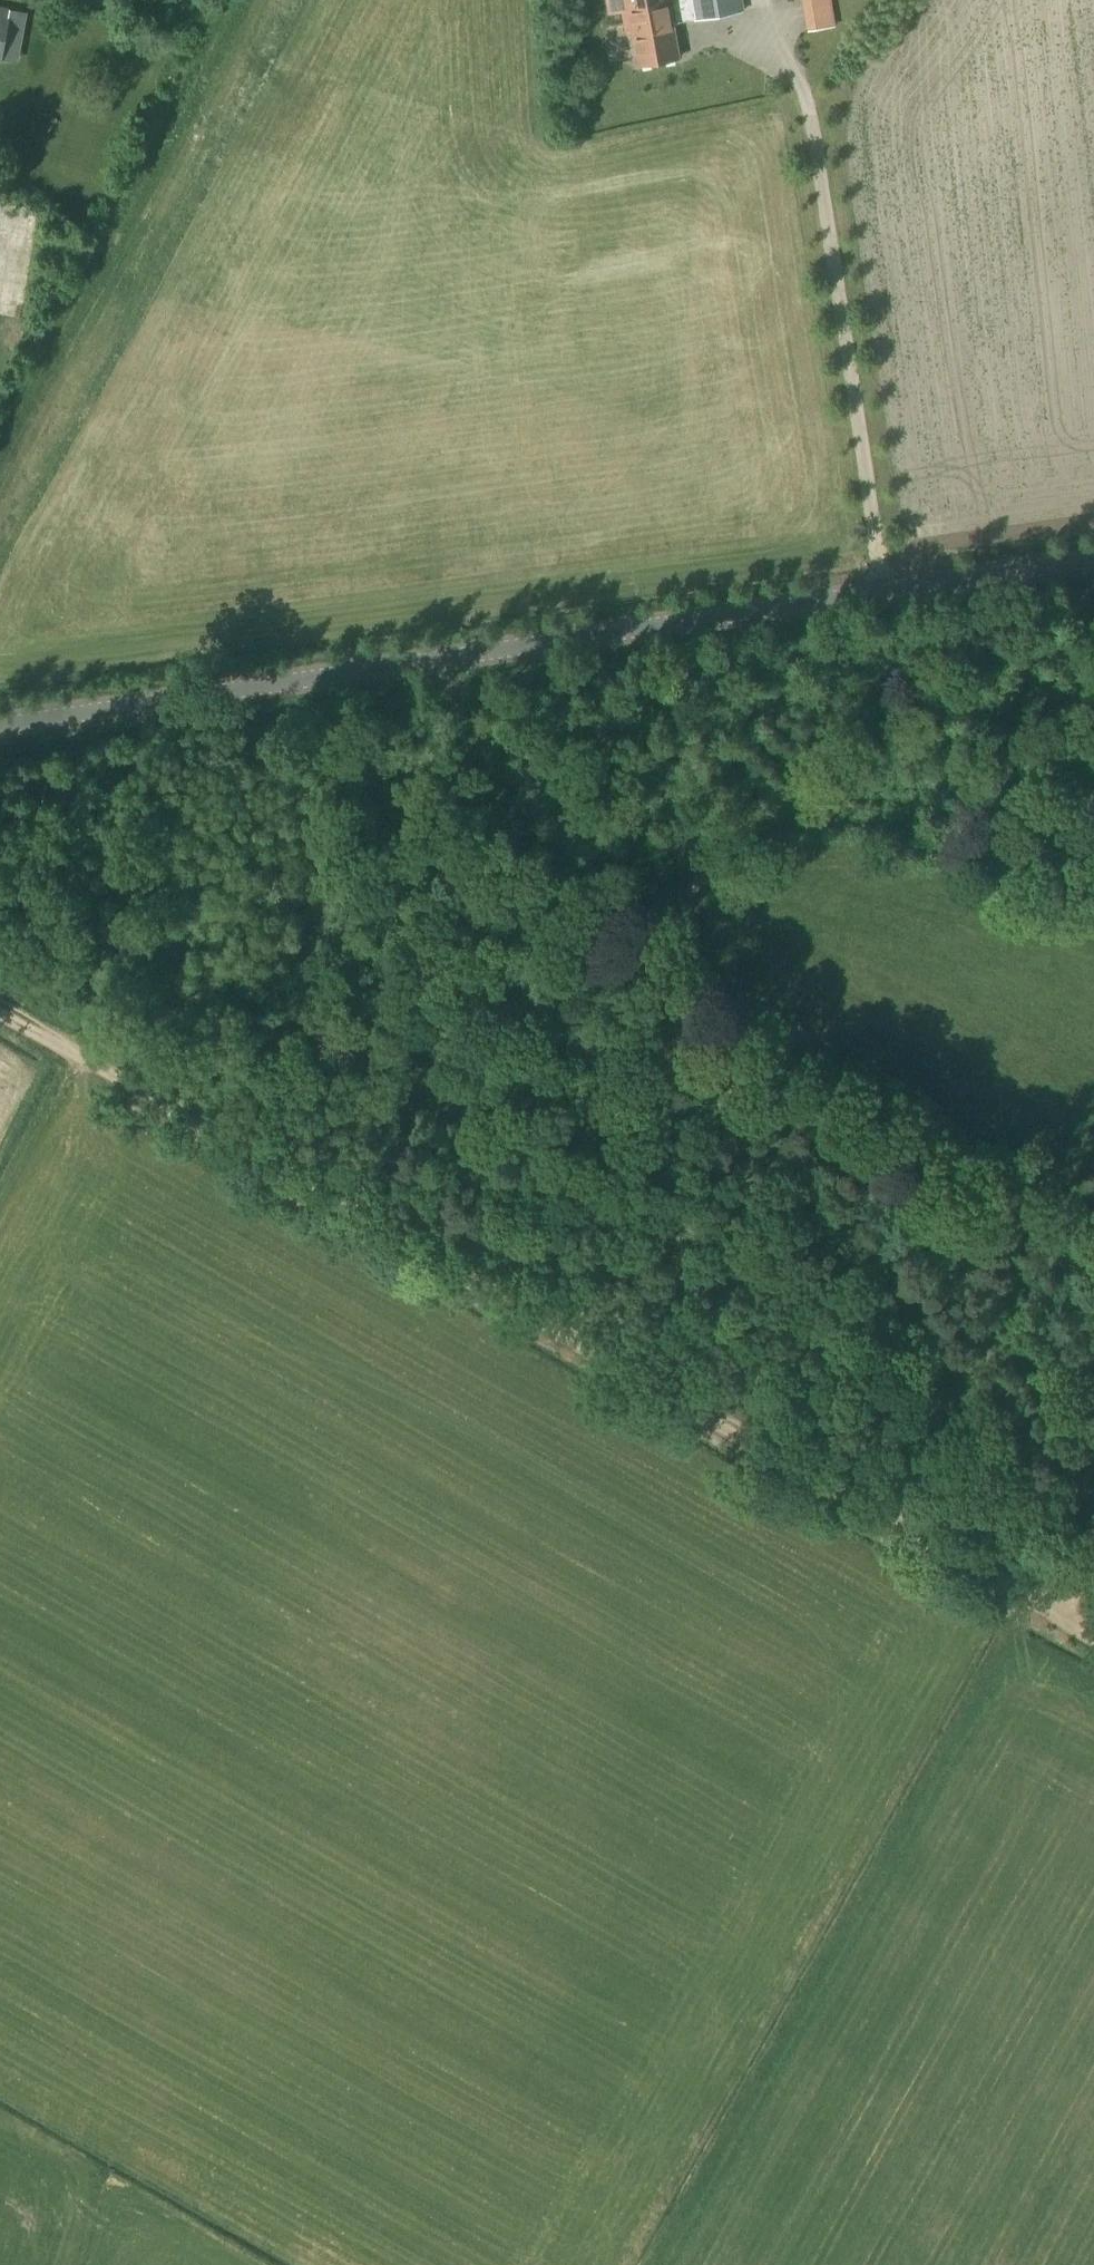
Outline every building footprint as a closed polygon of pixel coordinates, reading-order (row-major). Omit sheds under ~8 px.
[(673,23),(696,19),(696,20),(744,11),(742,0),(605,0),(608,16),(622,13),(625,31),(631,31),(637,66),(679,58),(673,23)] [(832,27),(828,0),(803,0),(808,30),(832,27)] [(10,7),(0,5),(0,59),(1,60),(10,7)] [(750,19),(734,22),(736,35),(752,33),(750,19)]
